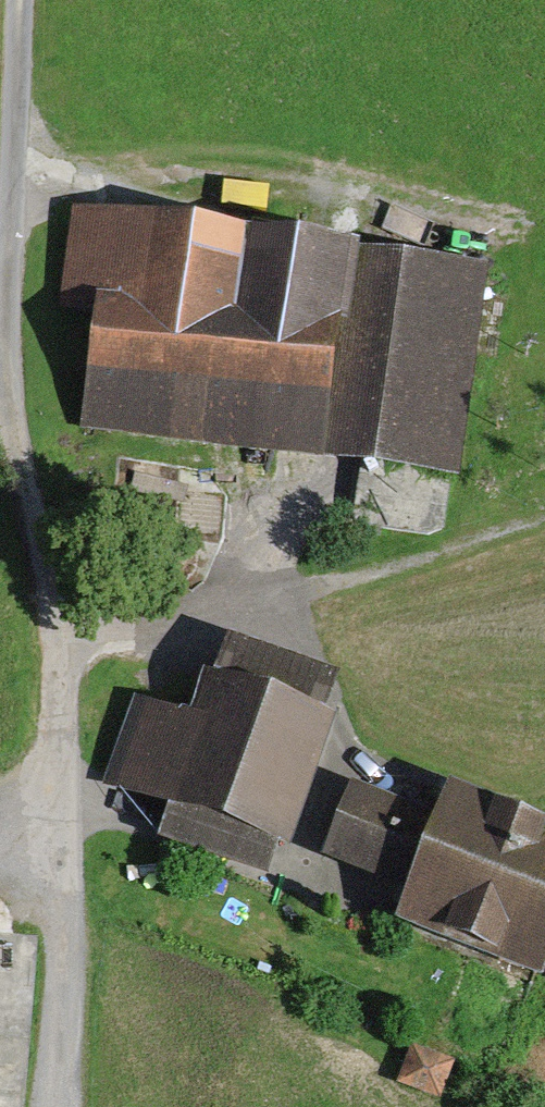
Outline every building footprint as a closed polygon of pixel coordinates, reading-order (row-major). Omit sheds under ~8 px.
[(73,224),(60,305),(89,310),(72,414),(435,472),(464,286),(73,224)] [(153,834),(269,878),(337,700),(221,656),(194,725),(131,701),(102,780),(165,804),(153,834)] [(524,981),(544,937),(544,863),(443,815),(433,835),(353,798),(325,856),(407,895),(395,920),(524,981)]
